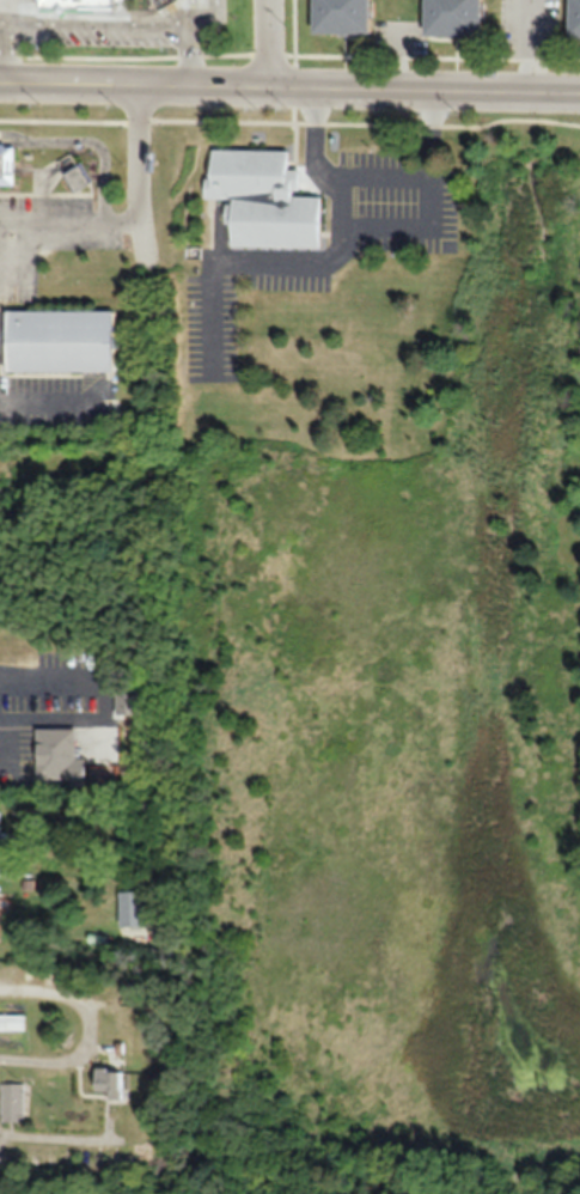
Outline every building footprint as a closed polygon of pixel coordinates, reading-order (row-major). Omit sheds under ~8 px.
[(36,12),(121,13),(121,0),(36,0),(36,12)] [(155,9),(176,0),(151,0),(155,9)] [(374,34),(374,0),(315,0),(315,34),(374,34)] [(426,36),(485,36),(485,0),(426,0),(426,36)] [(14,187),(13,147),(0,147),(0,187),(14,187)] [(321,248),(322,197),(299,196),(299,171),(288,171),(289,152),(208,150),(207,199),(230,199),(229,245),(321,248)] [(81,162),(74,166),(69,155),(57,161),(74,192),(92,182),(81,162)] [(115,371),(115,310),(6,310),(6,371),(115,371)] [(78,757),(78,728),(38,727),(37,779),(68,780),(68,788),(88,788),(88,758),(78,757)] [(24,1014),(0,1014),(0,1029),(24,1029),(24,1014)] [(105,1102),(119,1102),(119,1073),(93,1073),(93,1093),(105,1093),(105,1102)] [(21,1122),(21,1083),(0,1083),(0,1122),(21,1122)]
